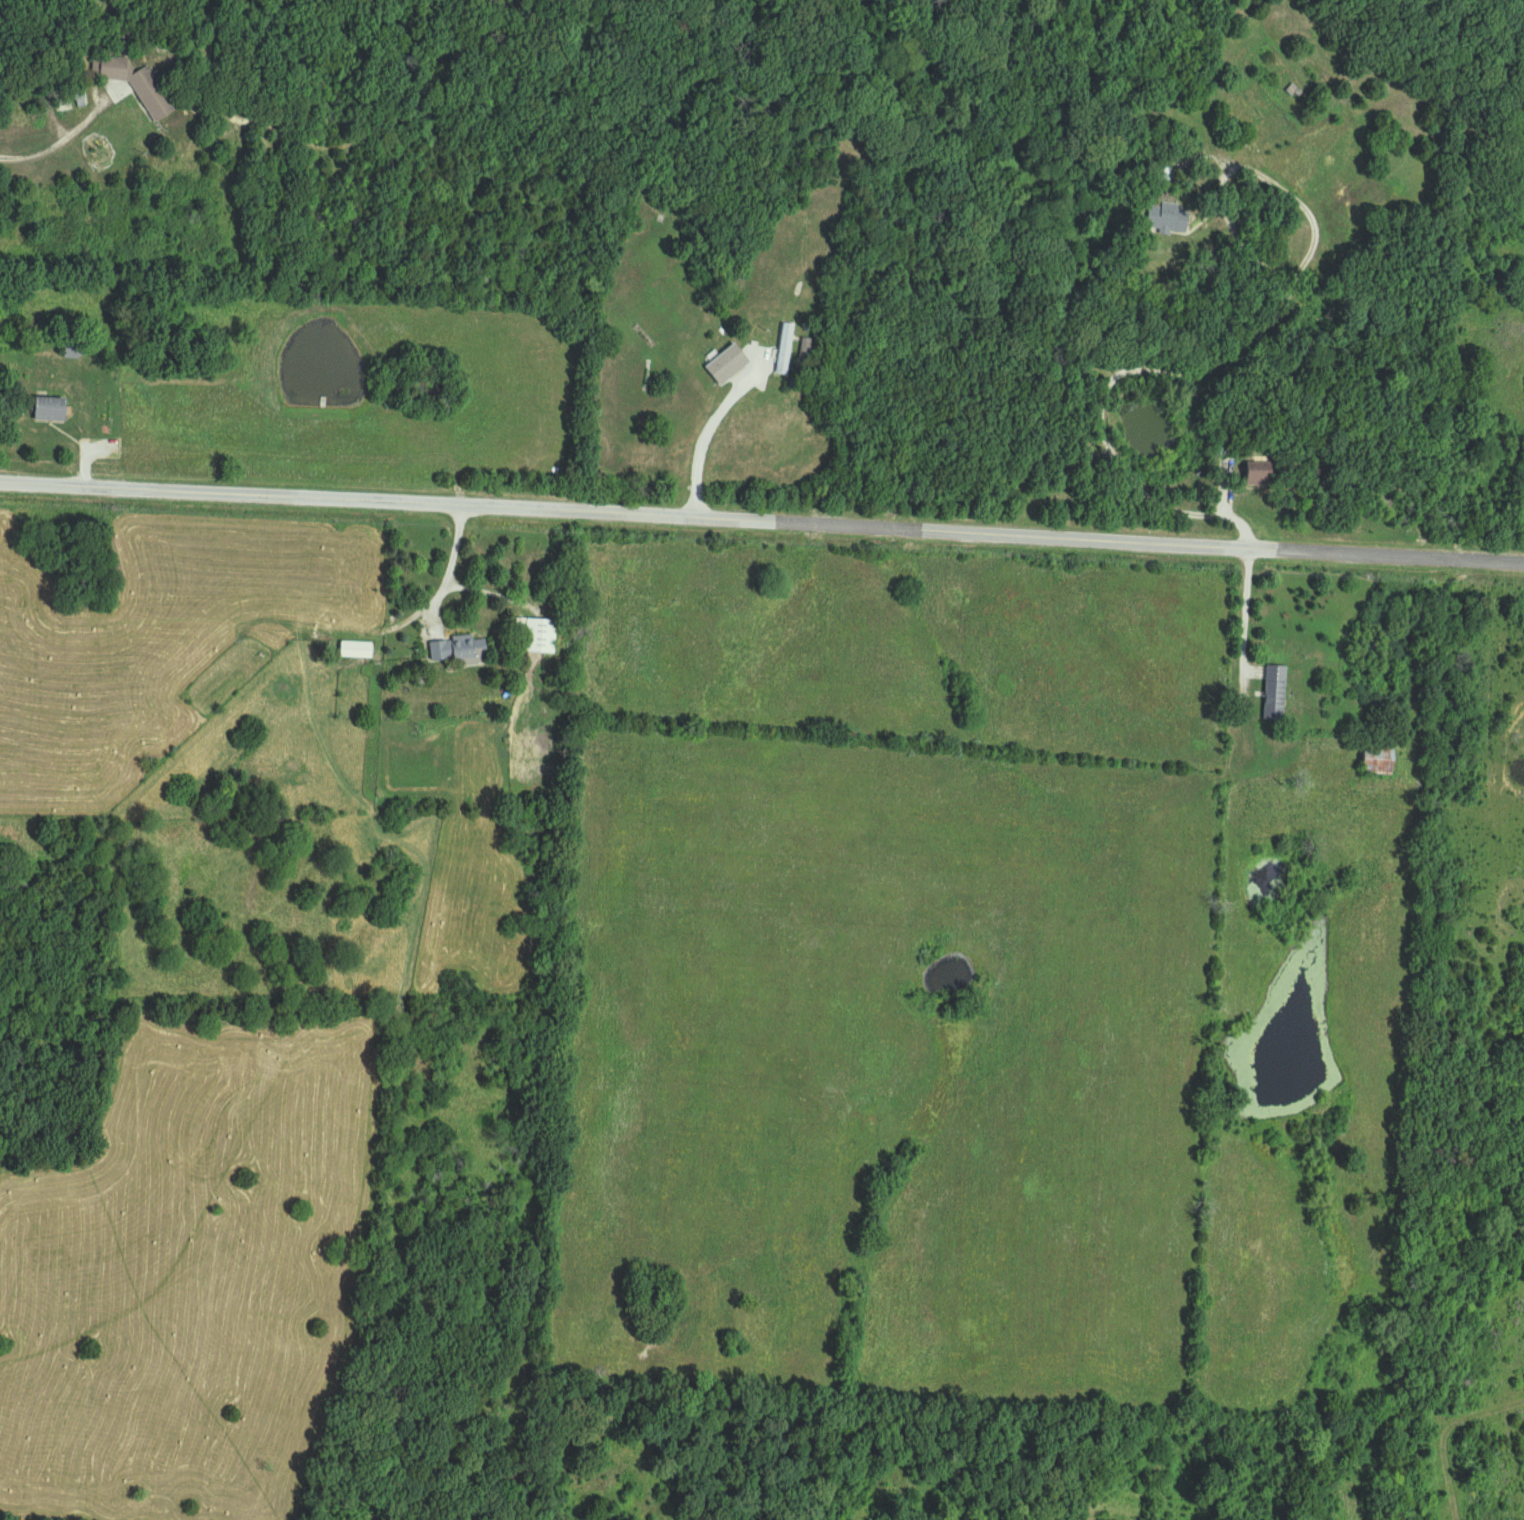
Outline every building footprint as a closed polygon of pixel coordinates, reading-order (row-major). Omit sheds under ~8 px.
[(130,81),(156,123),(175,111),(148,67),(133,76),(129,69),(130,58),(101,57),(100,80),(130,81)] [(1150,169),(1156,187),(1174,182),(1168,163),(1150,169)] [(795,325),(783,324),(776,375),(789,376),(795,325)] [(811,340),(802,340),(801,367),(810,367),(811,340)] [(85,341),(66,341),(66,359),(85,359),(85,341)] [(67,399),(37,399),(36,422),(66,422),(67,399)] [(1247,487),(1274,487),(1274,472),(1247,472),(1247,487)] [(555,653),(555,620),(526,620),(526,653),(555,653)] [(430,642),(432,666),(488,660),(486,636),(430,642)] [(373,643),(341,643),(341,658),(373,658),(373,643)] [(1265,719),(1285,720),(1287,666),(1267,666),(1265,719)] [(1395,747),(1364,745),(1363,774),(1394,776),(1395,747)]
